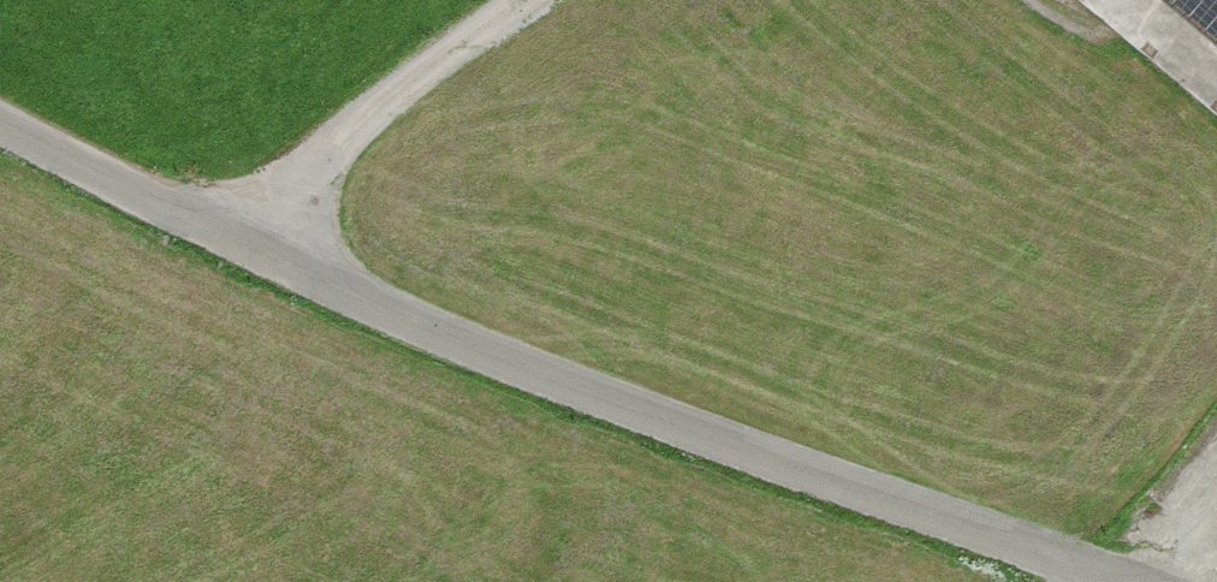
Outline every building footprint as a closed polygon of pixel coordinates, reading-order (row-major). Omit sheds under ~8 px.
[(1216,20),(1216,0),(1193,0),(1216,20)]
